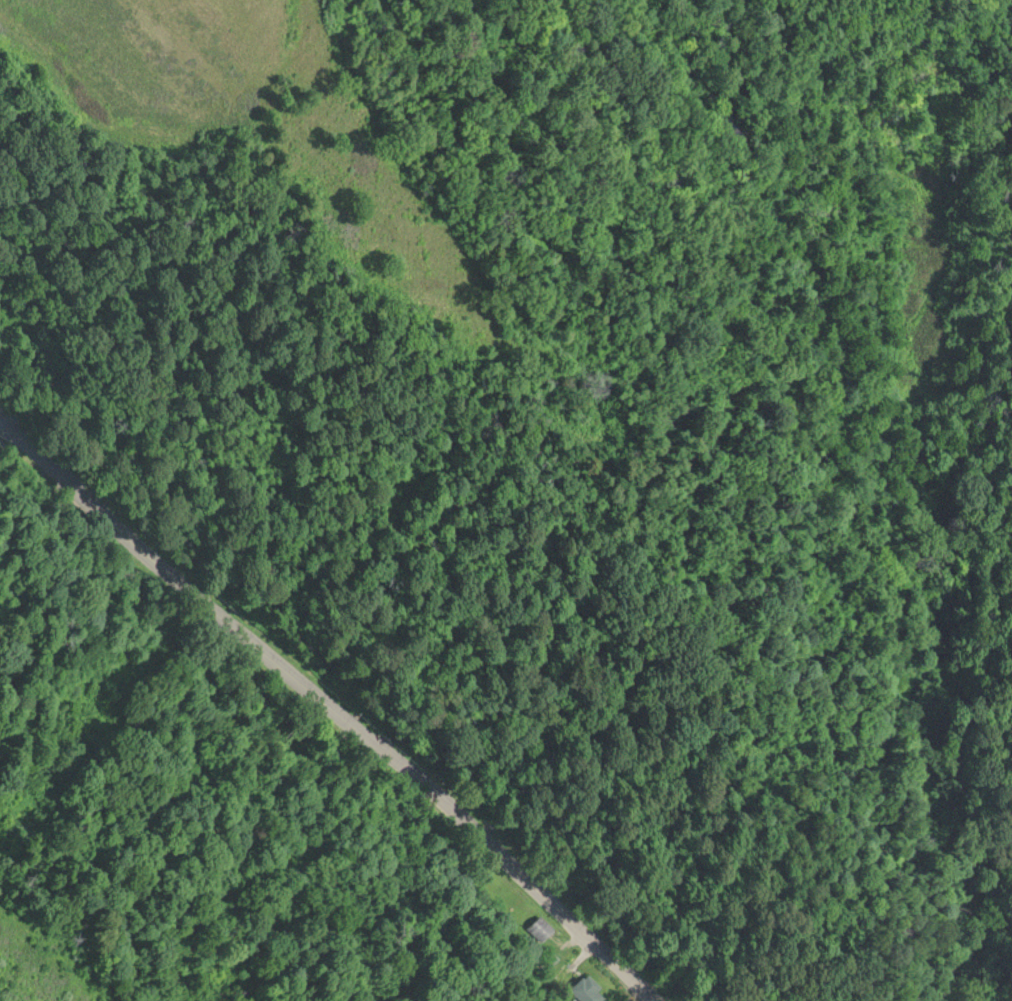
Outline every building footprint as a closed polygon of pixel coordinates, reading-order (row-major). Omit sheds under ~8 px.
[(556,929),(542,914),(529,927),(543,941),(556,929)] [(600,988),(603,986),(592,971),(571,986),(581,1000),(604,1000),(608,998),(600,988)]
